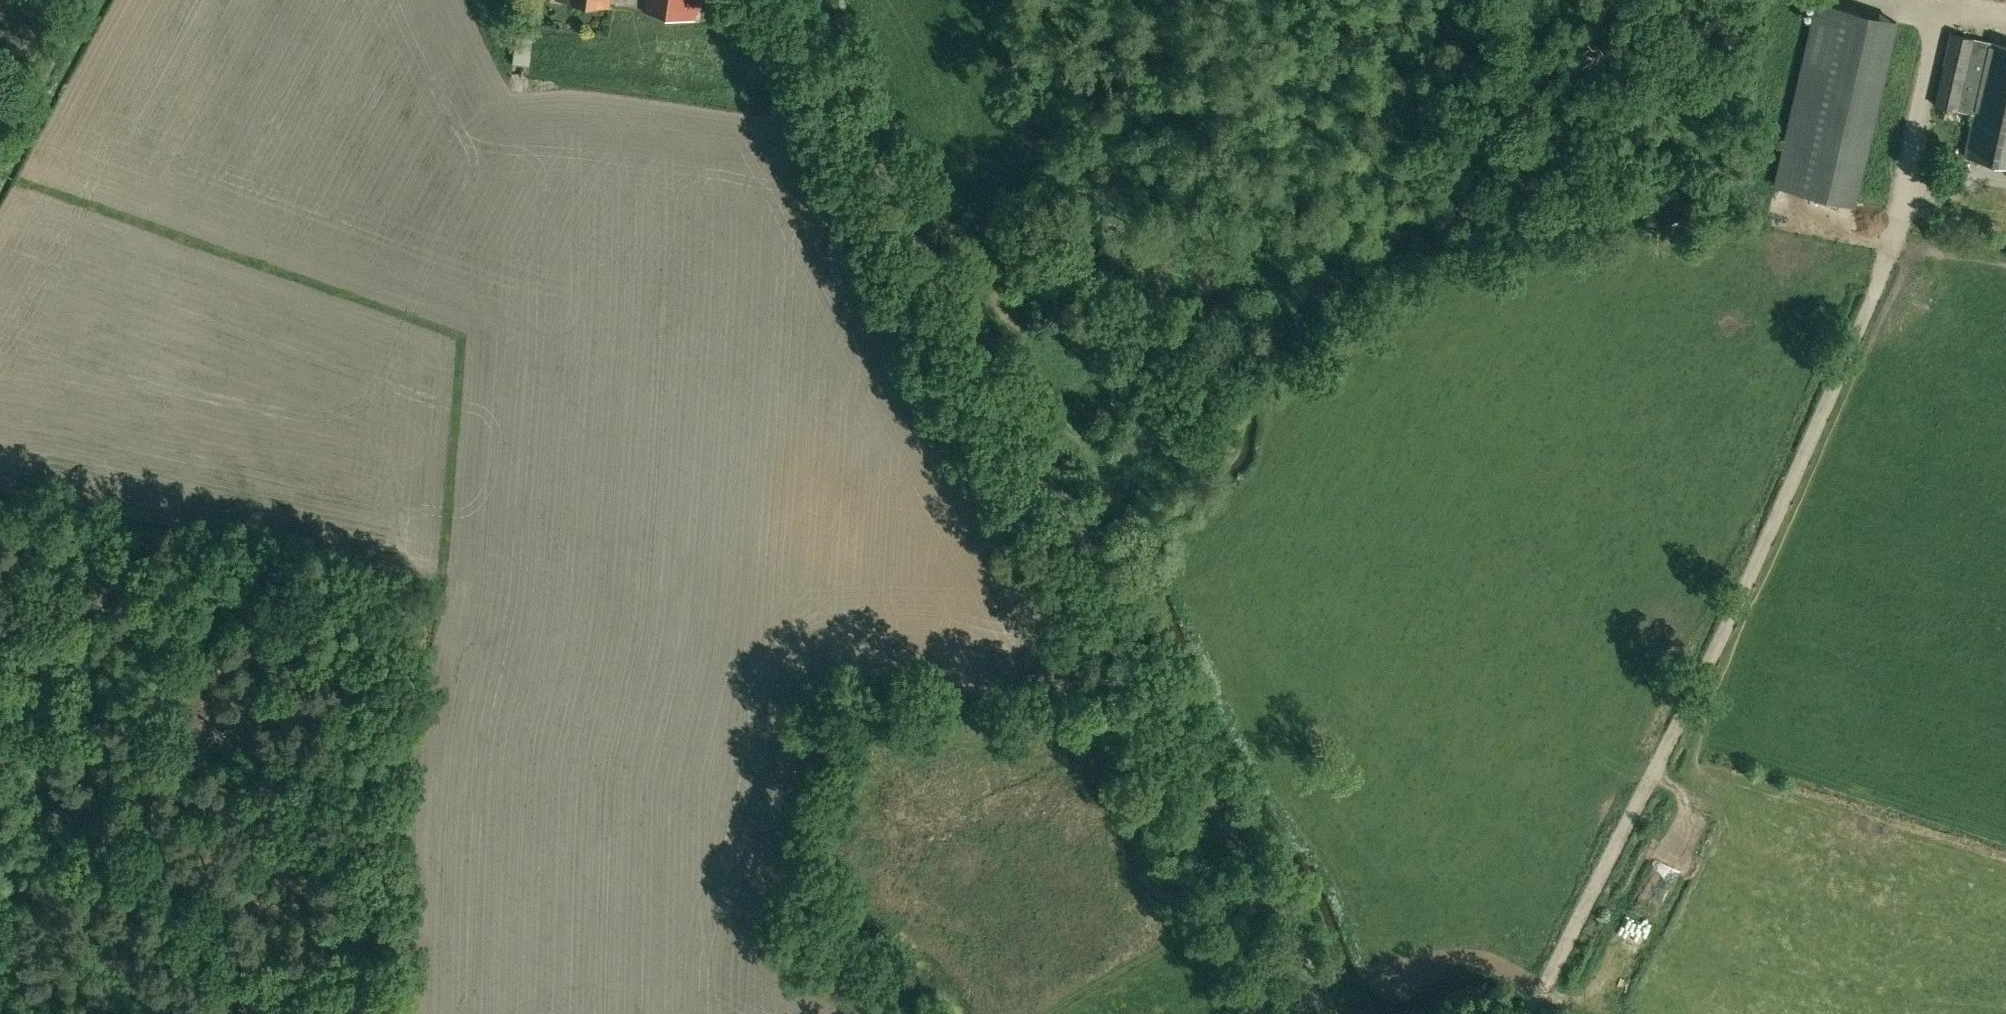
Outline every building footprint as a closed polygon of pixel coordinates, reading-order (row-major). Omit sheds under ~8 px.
[(646,12),(694,19),(697,0),(647,0),(646,12)] [(1819,3),(1777,185),(1854,203),(1896,21),(1819,3)] [(1934,105),(1973,114),(1963,155),(2005,164),(2005,46),(1950,33),(1934,105)]
